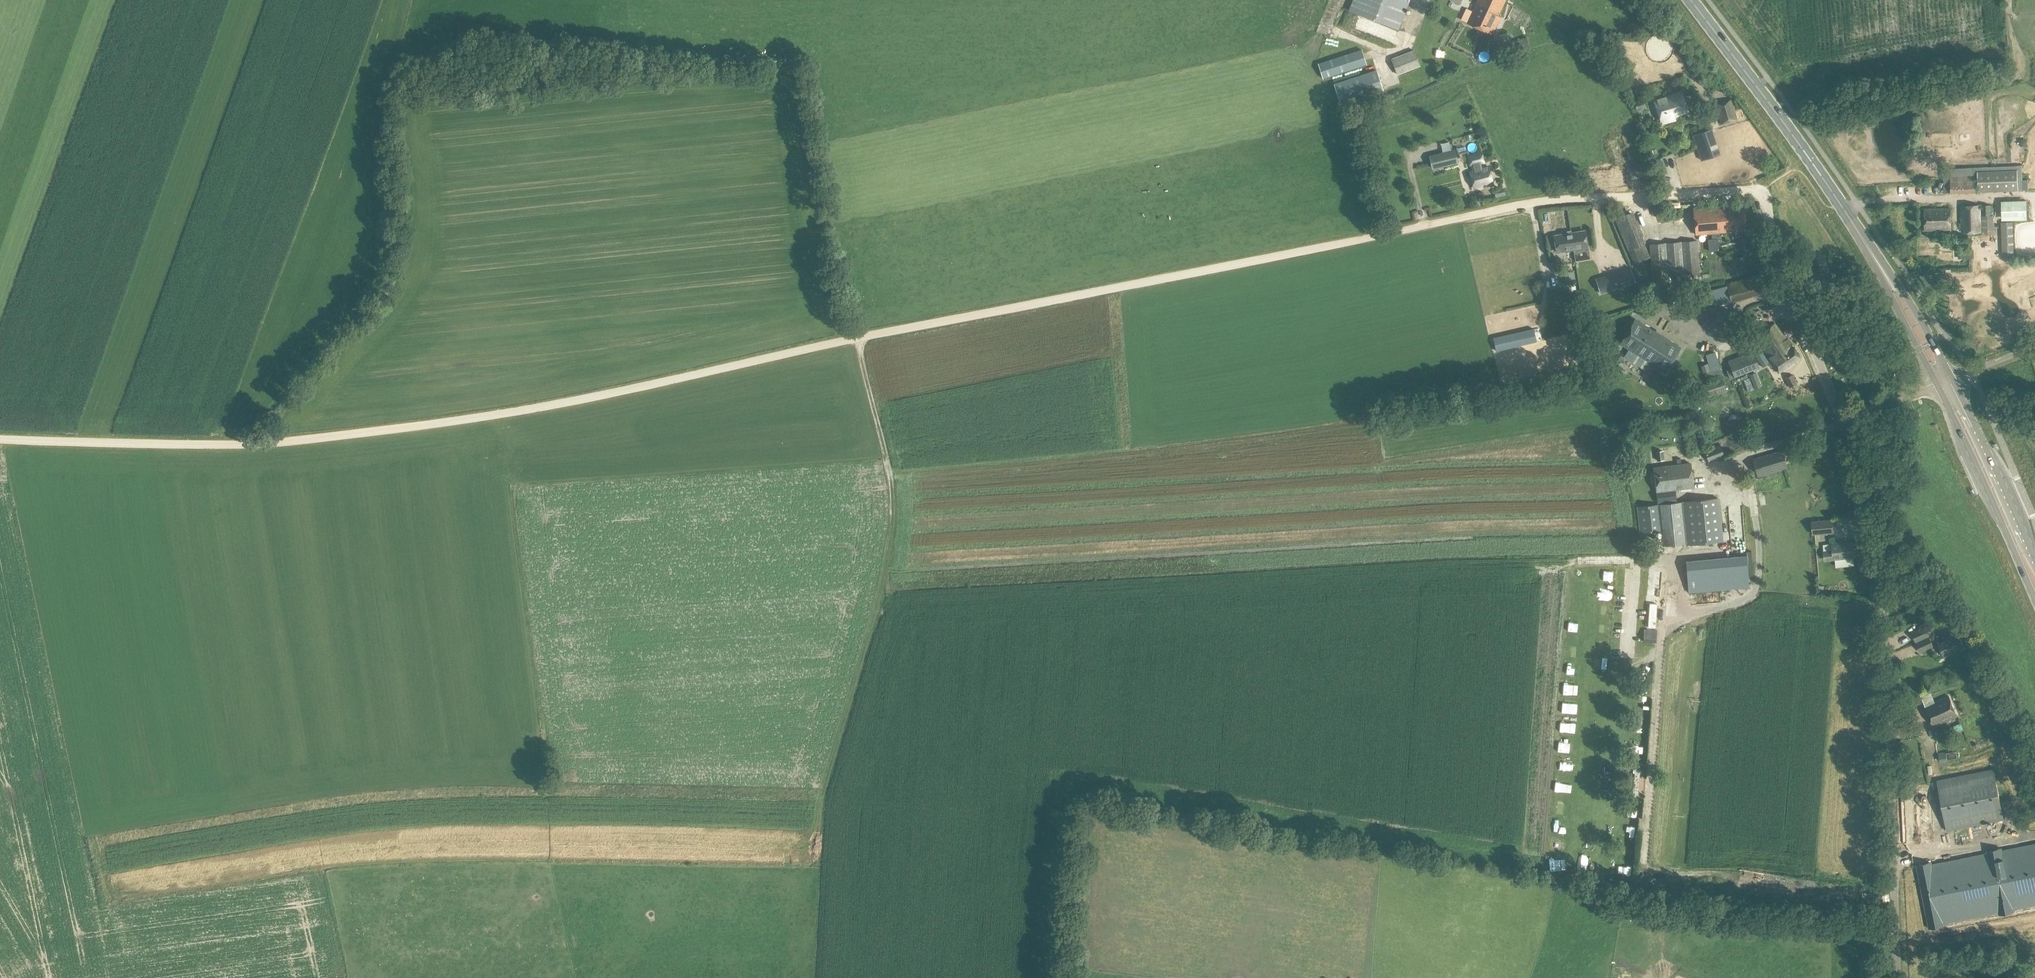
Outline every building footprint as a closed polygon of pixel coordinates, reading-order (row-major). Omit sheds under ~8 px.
[(1349,10),(1399,30),(1410,0),(1353,0),(1349,10)] [(1498,16),(1505,0),(1479,0),(1468,23),(1493,35),(1501,17),(1498,16)] [(1524,49),(1530,47),(1526,37),(1520,39),(1524,49)] [(1491,43),(1492,56),(1502,55),(1501,42),(1491,43)] [(1362,50),(1319,64),(1324,78),(1366,64),(1362,50)] [(1391,59),(1397,75),(1421,66),(1414,50),(1391,59)] [(1376,69),(1334,82),(1341,102),(1382,89),(1376,69)] [(1675,120),(1674,117),(1688,113),(1682,93),(1655,102),(1662,124),(1675,120)] [(1731,99),(1715,105),(1722,125),(1739,120),(1731,99)] [(1635,103),(1637,110),(1646,107),(1644,101),(1635,103)] [(1711,128),(1692,135),(1700,161),(1720,154),(1711,128)] [(1432,169),(1458,162),(1455,149),(1429,156),(1432,169)] [(1472,166),(1473,171),(1470,172),(1474,188),(1493,183),(1489,167),(1487,168),(1487,166),(1482,167),(1481,164),(1485,163),(1483,151),(1467,155),(1470,167),(1472,166)] [(2018,169),(1978,171),(1978,191),(2018,190),(2018,169)] [(1976,193),(1975,176),(1951,177),(1951,194),(1976,193)] [(1496,190),(1498,196),(1506,194),(1504,187),(1496,190)] [(1744,205),(1694,209),(1696,235),(1712,233),(1712,238),(1708,239),(1709,251),(1719,250),(1718,233),(1746,230),(1744,205)] [(1991,216),(1991,206),(1982,205),(1982,215),(1991,216)] [(1960,206),(1961,233),(1981,232),(1980,206),(1960,206)] [(1925,210),(1925,230),(1951,229),(1950,209),(1925,210)] [(1614,219),(1628,252),(1646,244),(1632,212),(1614,219)] [(2007,224),(2006,235),(2019,235),(2019,225),(2007,224)] [(1585,231),(1554,236),(1557,252),(1587,247),(1585,231)] [(1738,239),(1739,250),(1748,249),(1747,239),(1738,239)] [(1649,244),(1653,288),(1669,287),(1669,276),(1700,273),(1698,240),(1649,244)] [(1709,274),(1716,273),(1715,266),(1708,267),(1709,274)] [(1635,282),(1631,269),(1598,280),(1602,293),(1635,282)] [(1621,344),(1665,371),(1680,347),(1635,320),(1621,344)] [(1769,358),(1771,362),(1779,373),(1801,357),(1793,347),(1792,347),(1774,324),(1756,337),(1769,357),(1769,358)] [(1533,329),(1494,338),(1498,351),(1536,342),(1533,329)] [(1743,335),(1750,345),(1754,342),(1747,332),(1743,335)] [(1763,367),(1771,362),(1769,358),(1767,358),(1762,351),(1755,356),(1763,367)] [(1706,354),(1714,381),(1701,385),(1705,398),(1727,391),(1723,378),(1715,352),(1706,354)] [(1759,368),(1754,355),(1730,364),(1735,377),(1759,368)] [(1749,375),(1755,389),(1762,387),(1756,372),(1749,375)] [(1785,379),(1790,388),(1797,384),(1793,375),(1785,379)] [(1744,380),(1748,392),(1754,390),(1749,378),(1744,380)] [(1823,419),(1822,404),(1811,404),(1812,420),(1823,419)] [(1705,450),(1709,462),(1725,456),(1720,444),(1705,450)] [(1782,450),(1753,459),(1758,477),(1787,468),(1782,450)] [(1656,452),(1657,461),(1664,460),(1663,451),(1656,452)] [(1690,463),(1654,467),(1655,475),(1653,476),(1652,477),(1653,483),(1654,484),(1656,484),(1657,492),(1693,487),(1690,463)] [(1657,493),(1658,504),(1677,501),(1676,490),(1657,493)] [(1724,541),(1719,497),(1637,506),(1640,532),(1660,530),(1662,546),(1688,543),(1688,545),(1724,541)] [(1813,535),(1814,535),(1815,542),(1821,542),(1820,534),(1834,533),(1833,519),(1812,521),(1813,535)] [(1833,544),(1834,551),(1824,552),(1825,560),(1856,557),(1854,542),(1839,544),(1839,543),(1833,544)] [(1742,550),(1683,553),(1685,585),(1744,581),(1742,550)] [(1935,591),(1938,597),(1947,591),(1944,586),(1935,591)] [(1643,623),(1652,624),(1653,593),(1644,593),(1643,623)] [(1925,626),(1912,632),(1921,653),(1935,647),(1925,626)] [(1644,629),(1643,642),(1656,643),(1657,630),(1655,630),(1646,629),(1644,629)] [(1958,634),(1939,643),(1945,657),(1965,648),(1958,634)] [(1928,686),(1917,688),(1920,700),(1931,698),(1928,686)] [(1950,696),(1925,707),(1934,727),(1958,716),(1950,696)] [(1568,706),(1568,697),(1559,697),(1559,705),(1568,706)] [(1645,722),(1644,711),(1634,711),(1634,723),(1645,722)] [(1642,748),(1642,737),(1632,737),(1632,747),(1642,748)] [(1958,758),(1956,751),(1946,753),(1948,760),(1958,758)] [(1940,761),(1947,760),(1946,752),(1938,753),(1940,761)] [(1991,763),(1934,773),(1943,824),(2000,814),(1991,763)] [(1638,790),(1640,774),(1642,773),(1642,770),(1641,769),(1634,768),(1633,769),(1633,771),(1633,773),(1634,773),(1633,790),(1631,790),(1631,793),(1632,795),(1638,795),(1639,794),(1639,791),(1638,790)] [(1914,833),(1929,833),(1927,779),(1911,779),(1914,833)] [(1550,797),(1550,805),(1558,805),(1559,797),(1550,797)] [(2000,799),(2000,808),(2008,808),(2008,798),(2000,799)] [(1916,856),(1926,918),(2034,901),(2034,838),(1916,856)]
